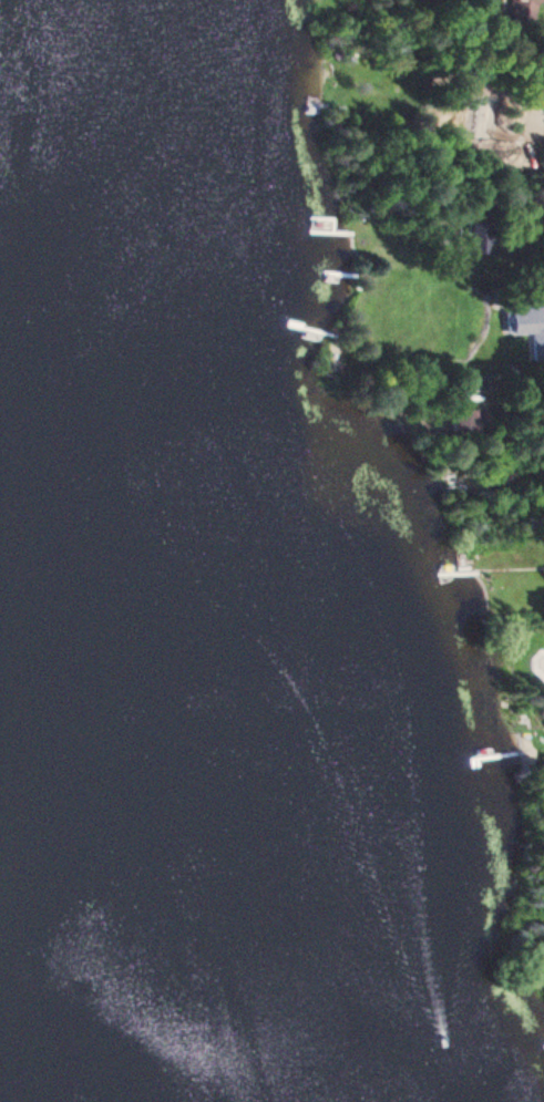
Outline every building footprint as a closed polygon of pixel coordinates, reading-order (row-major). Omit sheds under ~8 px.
[(498,19),(529,24),(532,0),(502,0),(498,19)] [(514,314),(500,314),(501,334),(525,333),(526,359),(543,358),(543,294),(513,295),(514,314)] [(478,432),(478,409),(448,409),(448,432),(478,432)]
